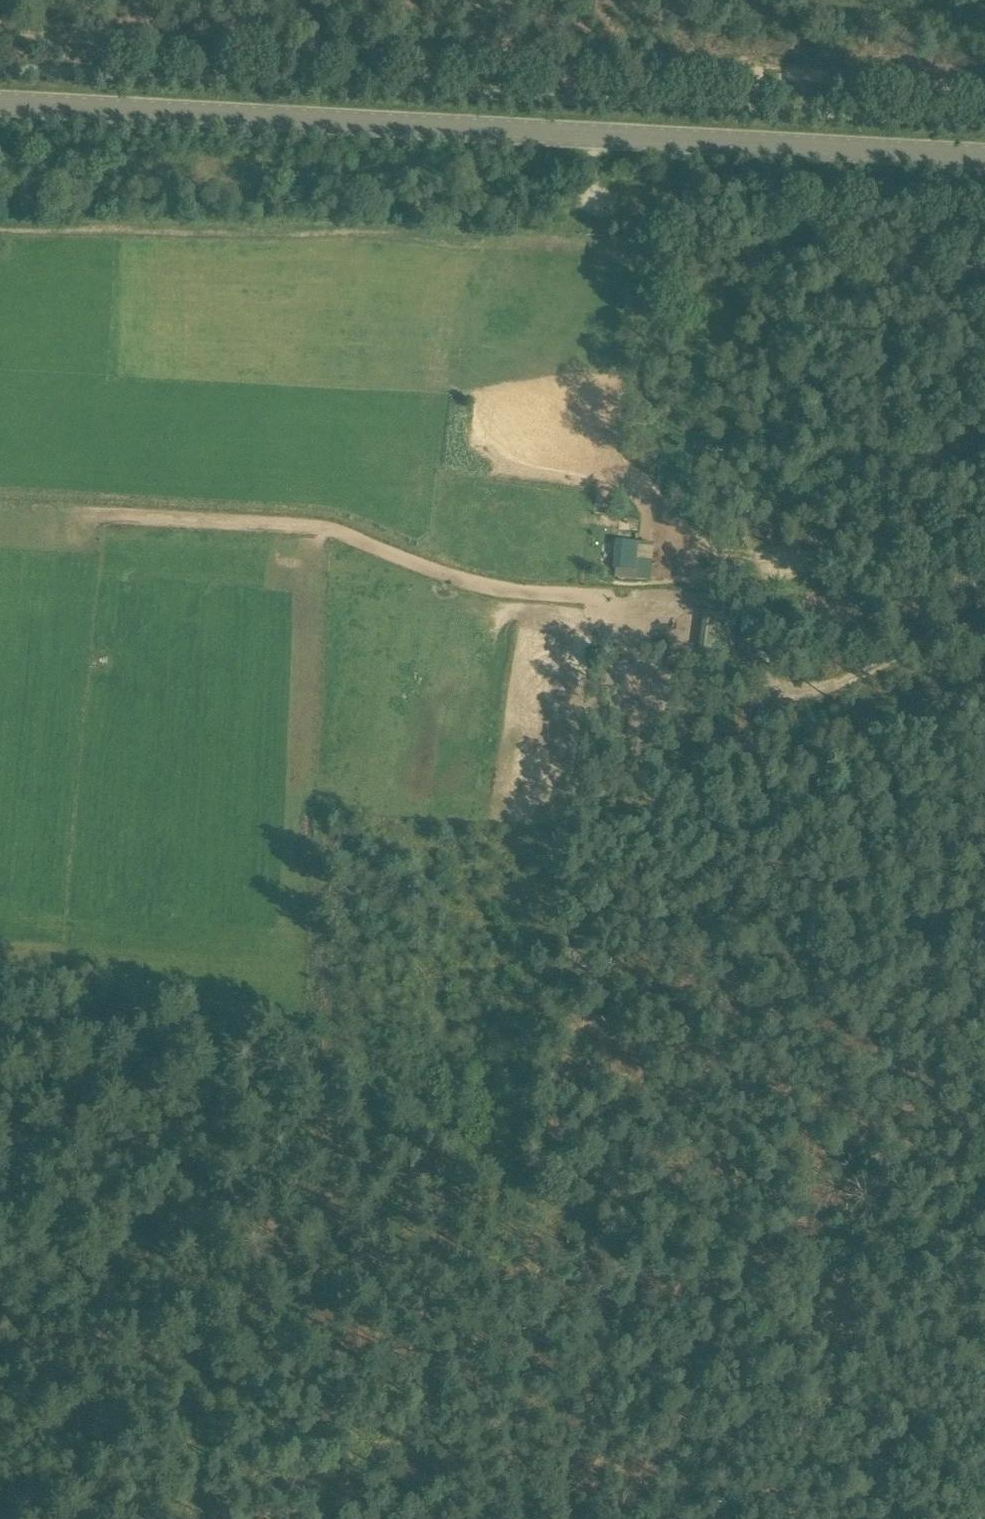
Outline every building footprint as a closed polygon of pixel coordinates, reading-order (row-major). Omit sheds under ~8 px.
[(614,543),(612,571),(650,574),(652,546),(614,543)] [(699,661),(728,662),(730,618),(702,616),(699,661)]
